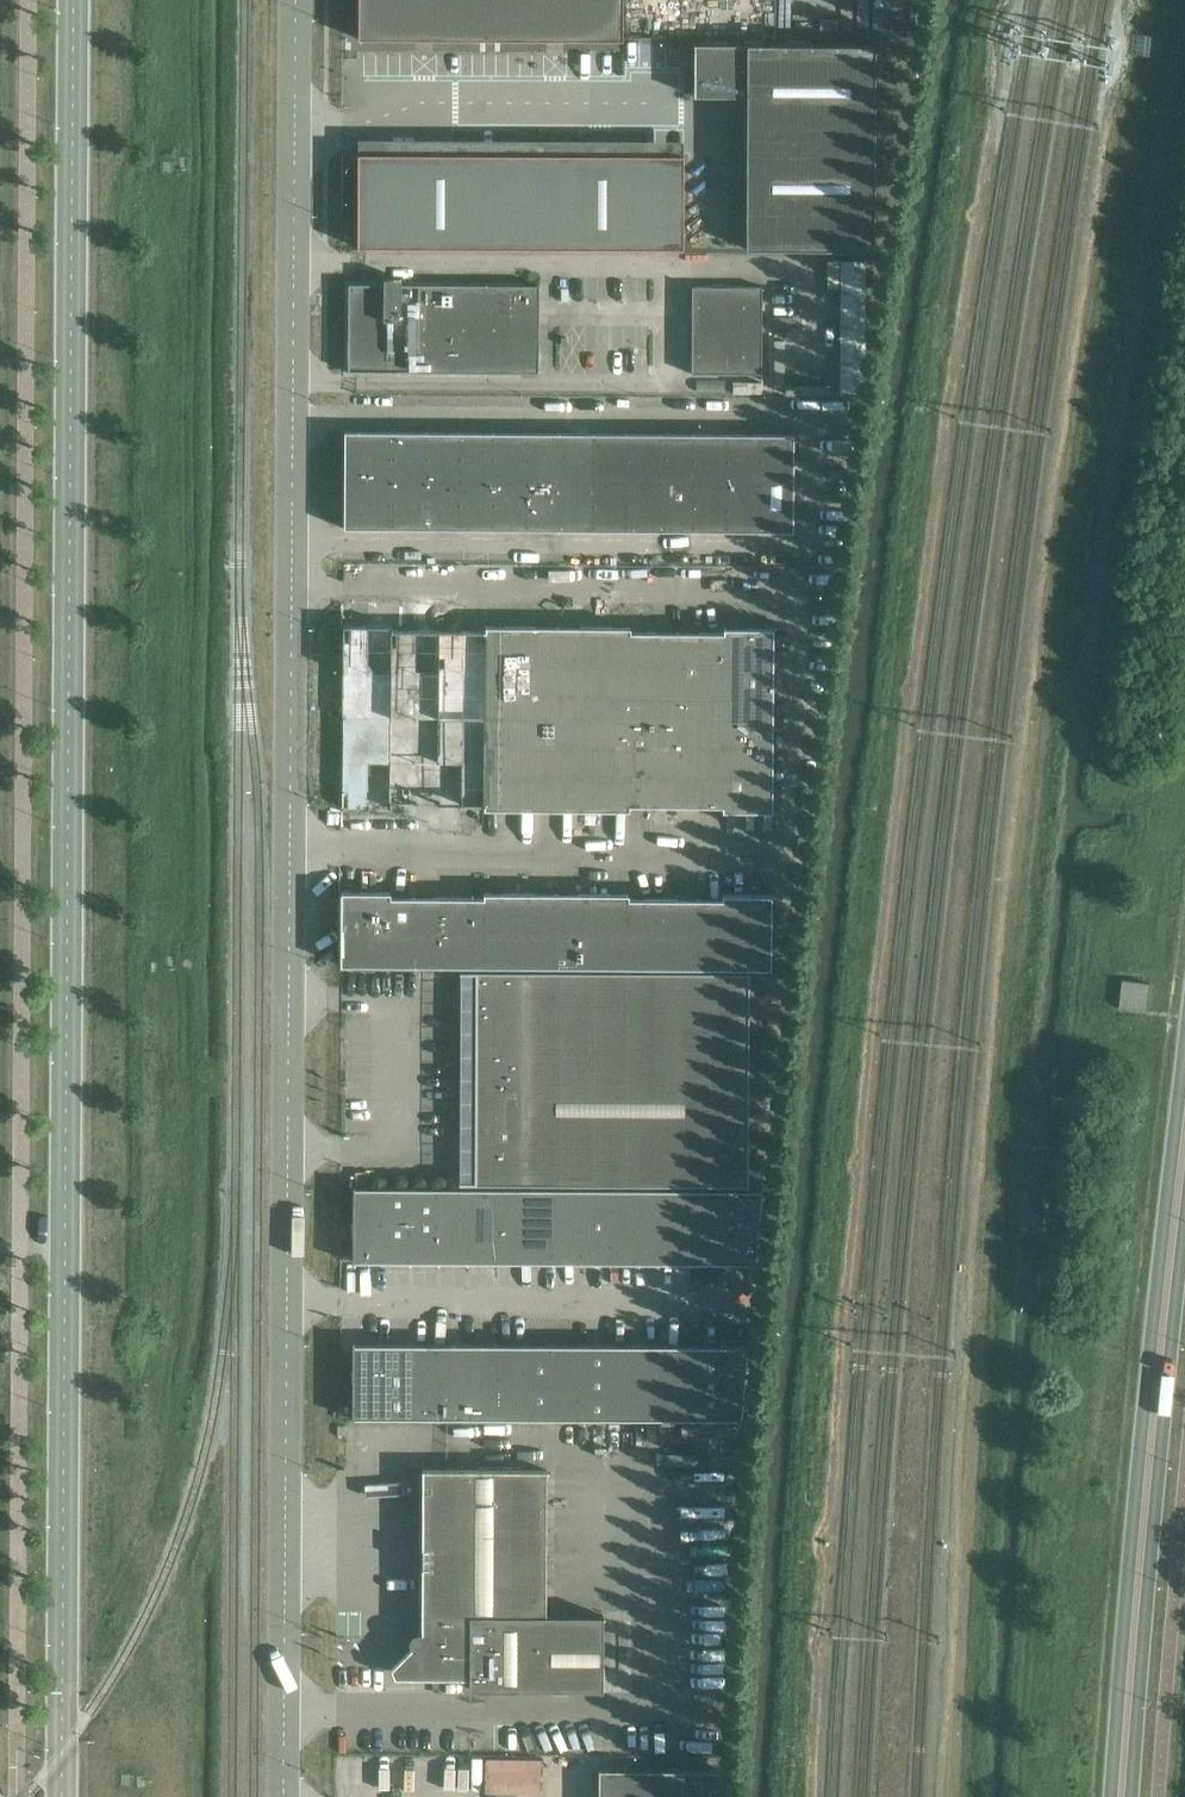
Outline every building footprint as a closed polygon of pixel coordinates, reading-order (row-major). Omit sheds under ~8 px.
[(546,40),(546,38),(565,38),(565,40),(623,40),(623,0),(358,0),(358,39),(415,39),(415,37),(434,37),(434,39),(546,40)] [(874,249),(875,44),(694,43),(694,48),(696,48),(696,91),(694,91),(694,96),(725,96),(725,94),(744,94),(744,96),(746,96),(746,105),(748,105),(748,129),(746,129),(746,165),(748,165),(748,189),(746,189),(746,213),(748,213),(748,236),(746,236),(746,248),(874,249)] [(684,154),(358,153),(357,247),(683,248),(684,154)] [(865,261),(841,260),(841,297),(865,297),(865,261)] [(539,372),(539,285),(401,284),(401,278),(383,278),(383,283),(348,283),(348,371),(539,372)] [(762,374),(762,286),(692,286),(691,373),(762,374)] [(841,308),(840,356),(865,356),(865,308),(841,308)] [(865,392),(865,356),(840,356),(840,392),(865,392)] [(392,480),(392,431),(344,431),(344,479),(392,480)] [(425,480),(425,431),(392,431),(392,480),(425,480)] [(459,480),(459,432),(425,431),(425,480),(459,480)] [(492,480),(492,432),(459,432),(459,480),(492,480)] [(525,480),(526,432),(492,432),(492,480),(525,480)] [(559,481),(559,432),(526,432),(525,480),(559,481)] [(592,481),(593,432),(559,432),(559,481),(592,481)] [(626,481),(626,433),(593,432),(592,481),(626,481)] [(659,481),(660,433),(626,433),(626,481),(659,481)] [(693,482),(693,433),(660,433),(659,481),(693,482)] [(726,482),(727,433),(693,433),(693,482),(726,482)] [(760,482),(760,434),(727,433),(726,482),(760,482)] [(793,482),(794,434),(760,434),(760,482),(793,482)] [(391,528),(392,480),(344,479),(344,528),(391,528)] [(425,528),(425,480),(392,480),(391,528),(425,528)] [(458,528),(459,480),(425,480),(425,528),(458,528)] [(492,529),(492,480),(459,480),(458,528),(492,529)] [(525,529),(525,480),(492,480),(492,529),(525,529)] [(559,529),(559,481),(525,480),(525,529),(559,529)] [(592,529),(592,481),(559,481),(559,529),(592,529)] [(626,530),(626,481),(592,481),(592,529),(626,530)] [(659,530),(659,481),(626,481),(626,530),(659,530)] [(693,530),(693,482),(659,481),(659,530),(693,530)] [(726,530),(726,482),(693,482),(693,530),(726,530)] [(760,531),(760,482),(726,482),(726,530),(760,531)] [(793,531),(793,482),(760,482),(760,531),(793,531)] [(353,580),(353,571),(345,571),(344,571),(344,580),(345,581),(352,581),(353,580)] [(390,714),(390,625),(343,625),(342,714),(390,714)] [(437,714),(438,630),(392,630),(392,625),(390,625),(390,714),(437,714)] [(557,715),(558,626),(485,626),(485,630),(485,715),(557,715)] [(630,716),(630,631),(630,627),(558,626),(557,715),(630,716)] [(725,716),(725,627),(724,627),(724,632),(678,632),(677,716),(725,716)] [(772,716),(773,628),(725,627),(725,716),(772,716)] [(485,715),(485,630),(438,630),(437,714),(485,715)] [(677,716),(678,632),(630,631),(630,716),(677,716)] [(389,808),(390,714),(342,714),(342,807),(389,808)] [(437,803),(437,714),(390,714),(389,808),(391,808),(391,803),(437,803)] [(484,803),(485,715),(437,714),(437,803),(484,803)] [(557,809),(557,715),(485,715),(484,803),(484,808),(557,809)] [(629,809),(629,804),(630,716),(557,715),(557,809),(629,809)] [(677,805),(677,716),(630,716),(629,804),(677,805)] [(724,810),(725,716),(677,716),(677,805),(722,805),(722,810),(724,810)] [(772,810),(772,716),(725,716),(724,810),(772,810)] [(413,965),(413,897),(390,897),(390,892),(341,891),(340,964),(413,965)] [(484,965),(485,892),(484,892),(484,897),(413,897),(413,965),(484,965)] [(556,966),(556,893),(485,892),(484,965),(556,966)] [(628,966),(628,893),(556,893),(556,966),(628,966)] [(699,967),(700,899),(629,898),(629,893),(628,893),(628,966),(699,967)] [(771,968),(771,894),(722,894),(722,899),(700,899),(699,967),(771,968)] [(176,967),(176,956),(167,956),(168,967),(176,967)] [(160,973),(160,962),(152,962),(152,973),(160,973)] [(748,1183),(749,971),(460,970),(460,976),(476,977),(475,1180),(459,1180),(459,1182),(748,1183)] [(1147,1010),(1150,983),(1122,979),(1119,1006),(1147,1010)] [(381,1260),(382,1187),(354,1187),(355,1186),(353,1186),(353,1261),(354,1261),(354,1260),(381,1260)] [(410,1260),(410,1187),(382,1187),(381,1260),(410,1260)] [(439,1260),(439,1187),(410,1187),(410,1260),(439,1260)] [(467,1261),(467,1188),(439,1187),(439,1260),(467,1261)] [(496,1261),(496,1188),(467,1188),(467,1261),(496,1261)] [(525,1261),(525,1188),(496,1188),(496,1261),(525,1261)] [(553,1261),(553,1188),(525,1188),(525,1261),(553,1261)] [(582,1261),(582,1188),(553,1188),(553,1261),(582,1261)] [(610,1261),(611,1188),(582,1188),(582,1261),(610,1261)] [(639,1261),(639,1188),(611,1188),(610,1261),(639,1261)] [(668,1261),(668,1188),(639,1188),(639,1261),(668,1261)] [(696,1261),(697,1188),(668,1188),(668,1261),(696,1261)] [(725,1261),(725,1188),(697,1188),(696,1261),(725,1261)] [(755,1262),(762,1188),(725,1188),(725,1261),(754,1262),(755,1262)] [(381,1417),(381,1343),(352,1343),(352,1417),(354,1417),(381,1417)] [(409,1417),(410,1343),(381,1343),(381,1417),(409,1417)] [(438,1417),(438,1343),(410,1343),(409,1417),(438,1417)] [(467,1417),(467,1343),(438,1343),(438,1417),(467,1417)] [(495,1417),(496,1344),(467,1343),(467,1417),(495,1417)] [(524,1417),(524,1344),(496,1344),(495,1417),(524,1417)] [(553,1417),(553,1344),(524,1344),(524,1417),(553,1417)] [(581,1417),(582,1344),(553,1344),(553,1417),(581,1417)] [(610,1418),(610,1344),(582,1344),(581,1417),(610,1418)] [(639,1418),(639,1344),(610,1344),(610,1418),(639,1418)] [(667,1418),(667,1344),(639,1344),(639,1418),(667,1418)] [(741,1418),(748,1344),(747,1344),(747,1345),(667,1344),(667,1418),(741,1418)] [(546,1614),(547,1469),(423,1468),(422,1631),(418,1630),(415,1631),(413,1632),(411,1633),(410,1634),(409,1635),(409,1637),(408,1639),(408,1642),(408,1643),(409,1645),(410,1646),(411,1647),(413,1649),(414,1649),(395,1668),(397,1672),(469,1673),(469,1688),(603,1689),(603,1614),(546,1614)] [(720,1771),(720,1769),(599,1769),(599,1796),(720,1796),(720,1771)] [(130,1784),(130,1773),(121,1774),(121,1785),(130,1784)] [(146,1786),(146,1775),(137,1775),(137,1786),(146,1786)]
